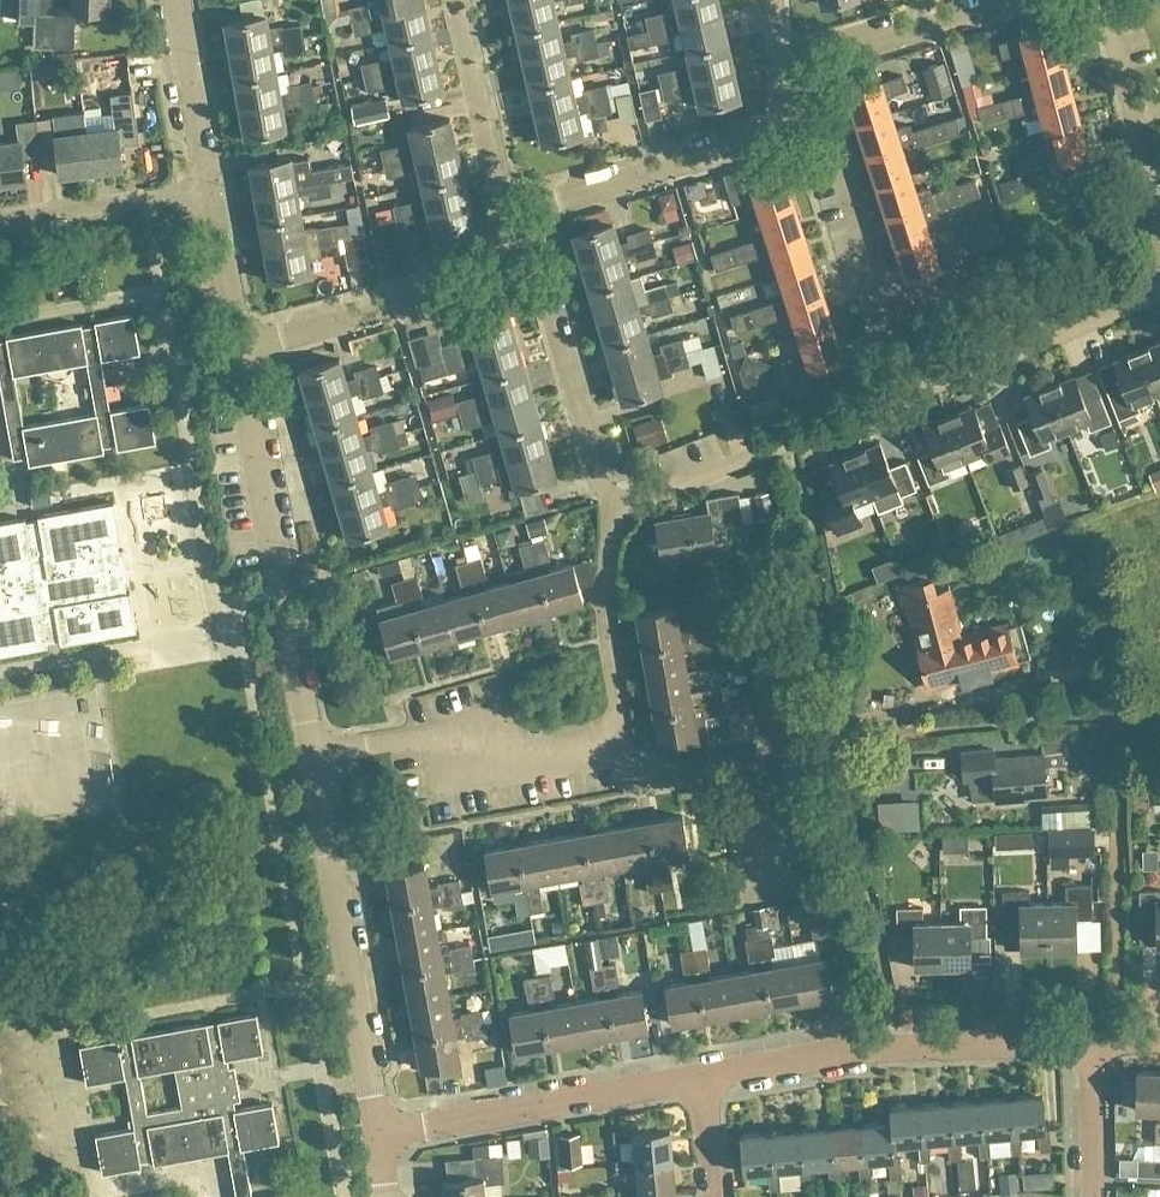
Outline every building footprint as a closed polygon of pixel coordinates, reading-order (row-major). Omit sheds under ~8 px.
[(20,10),(20,24),(34,25),(33,49),(53,49),(54,16),(35,15),(35,10),(37,10),(37,0),(3,0),(3,9),(20,10)] [(73,12),(106,12),(106,0),(73,0),(73,12)] [(424,7),(422,0),(380,0),(381,3),(349,10),(352,23),(424,7)] [(517,32),(557,23),(552,0),(554,0),(526,0),(511,3),(517,32)] [(717,0),(675,0),(680,19),(668,21),(666,14),(646,19),(649,32),(721,16),(717,0)] [(385,22),(390,44),(430,35),(424,7),(352,23),(355,36),(375,31),(374,24),(385,22)] [(74,16),(54,16),(53,49),(73,50),(74,16)] [(230,53),(303,40),(300,27),(280,30),(280,28),(268,30),(265,16),(225,23),(225,24),(226,24),(231,52),(230,52),(230,53)] [(682,30),(687,53),(727,44),(721,16),(649,32),(652,44),(672,40),(670,33),(682,30)] [(517,32),(523,60),(595,44),(592,31),(572,36),(574,42),(562,45),(557,23),(517,32)] [(1026,53),(1030,70),(1063,61),(1056,31),(1055,31),(1055,29),(1022,38),(1022,39),(999,45),(1003,59),(1026,53)] [(365,79),(437,63),(430,35),(390,44),(396,67),(384,70),(382,63),(362,68),(365,79)] [(951,44),(964,86),(981,80),(968,39),(951,44)] [(235,80),(235,81),(275,74),(271,51),(283,49),(285,56),(305,52),(303,40),(230,53),(231,53),(236,80),(235,80)] [(523,60),(530,88),(570,79),(564,57),(576,54),(578,61),(598,56),(595,44),(523,60)] [(659,75),(662,88),(694,81),(733,72),(727,44),(687,53),(692,75),(681,78),(679,71),(659,75)] [(1022,105),(1071,93),(1063,61),(1030,70),(1038,100),(1019,105),(1017,98),(999,103),(1003,119),(1024,113),(1022,105)] [(398,78),(403,101),(443,92),(437,63),(365,79),(368,93),(388,89),(386,81),(398,78)] [(941,64),(922,69),(932,100),(951,95),(941,64)] [(662,88),(664,100),(665,100),(685,96),(683,89),(695,87),(700,110),(740,101),(733,72),(694,81),(662,88)] [(240,109),(313,96),(310,84),(290,87),(291,94),(279,96),(275,74),(235,81),(236,81),(241,109),(240,109)] [(880,83),(847,94),(848,95),(848,96),(857,125),(890,115),(884,98),(907,91),(902,77),(880,84),(880,83)] [(530,88),(536,116),(608,100),(605,87),(585,92),(586,99),(574,101),(570,79),(530,88)] [(658,102),(664,100),(662,88),(639,93),(646,122),(661,118),(658,102)] [(1042,118),(1046,133),(1079,124),(1071,93),(1022,105),(1024,113),(1026,121),(1042,118)] [(315,109),(313,96),(240,109),(240,110),(241,110),(246,137),(245,137),(245,138),(285,131),(281,108),(293,106),(294,113),(315,109)] [(116,129),(86,133),(91,173),(122,169),(120,146),(138,144),(132,97),(112,99),(116,129)] [(608,100),(536,116),(543,145),(582,136),(577,113),(589,110),(590,117),(610,113),(608,100)] [(388,116),(385,101),(351,108),(355,123),(388,116)] [(1003,119),(999,103),(977,108),(981,124),(1003,119)] [(55,120),(36,123),(40,156),(58,154),(60,177),(91,173),(86,133),(84,114),(54,117),(55,120)] [(867,156),(900,145),(914,141),(916,149),(938,142),(933,126),(911,133),(909,127),(895,131),(890,115),(857,125),(867,156)] [(933,126),(938,142),(959,135),(954,119),(933,126)] [(384,165),(456,149),(449,120),(410,129),(415,152),(403,155),(401,148),(381,152),(384,165)] [(36,123),(17,125),(19,141),(0,144),(0,184),(26,181),(23,158),(40,156),(36,123)] [(1043,181),(1058,177),(1060,184),(1078,179),(1073,160),(1087,156),(1087,154),(1079,124),(1046,133),(1051,150),(1027,155),(1031,170),(1040,168),(1043,181)] [(867,156),(877,187),(909,176),(900,145),(867,156)] [(417,164),(422,186),(462,177),(456,149),(384,165),(387,178),(407,173),(406,166),(417,164)] [(255,196),(328,183),(352,179),(354,179),(351,164),(311,171),(309,159),(291,162),(290,160),(250,167),(250,168),(251,168),(256,195),(255,195),(255,196)] [(755,198),(760,214),(793,204),(784,175),(783,175),(783,173),(750,183),(751,184),(728,191),(733,205),(755,198)] [(909,176),(877,187),(887,218),(933,203),(931,195),(929,189),(915,193),(909,176)] [(397,221),(468,205),(462,177),(422,186),(427,208),(416,211),(414,204),(394,209),(397,221)] [(952,188),(957,204),(979,197),(974,181),(952,188)] [(260,224),(300,217),(297,195),(309,193),(310,199),(330,196),(328,183),(255,196),(256,196),(261,224),(260,224)] [(931,195),(933,203),(887,218),(897,249),(929,238),(924,222),(939,217),(936,210),(957,204),(952,188),(931,195)] [(760,214),(770,246),(803,235),(793,204),(760,214)] [(418,223),(430,220),(435,243),(475,234),(468,205),(397,221),(400,234),(420,229),(418,223)] [(265,253),(338,240),(336,231),(335,227),(316,231),(315,229),(303,231),(300,217),(260,224),(260,225),(261,225),(266,252),(265,252),(265,253)] [(979,257),(1004,233),(991,219),(967,244),(979,257)] [(582,264),(652,244),(648,231),(629,237),(631,243),(619,247),(612,224),(573,236),(574,237),(582,264)] [(336,231),(338,240),(363,236),(361,226),(336,231)] [(803,235),(770,246),(780,276),(813,266),(803,235)] [(363,236),(338,240),(339,250),(345,249),(348,269),(368,266),(363,236)] [(934,255),(929,238),(897,249),(906,278),(907,278),(907,280),(939,269),(962,261),(957,247),(934,255)] [(340,253),(339,250),(338,240),(265,253),(266,253),(271,280),(270,281),(270,282),(311,275),(308,261),(320,258),(320,256),(340,253)] [(754,242),(732,249),(737,265),(759,258),(754,242)] [(590,292),(629,280),(622,258),(634,255),(636,261),(656,255),(652,244),(582,264),(582,265),(590,291),(590,292)] [(716,272),(737,265),(732,249),(711,256),(716,272)] [(1012,277),(1004,251),(976,259),(984,285),(1012,277)] [(790,307),(823,297),(813,266),(780,276),(790,307)] [(645,292),(640,277),(629,280),(590,292),(598,319),(668,299),(665,286),(645,292)] [(800,338),(833,327),(823,297),(790,307),(800,338)] [(606,347),(645,336),(639,314),(650,310),(652,317),(672,311),(668,299),(598,319),(598,320),(606,346),(606,347)] [(752,311),(757,327),(779,320),(773,304),(752,311)] [(757,327),(752,311),(730,318),(735,333),(757,327)] [(445,361),(516,340),(515,340),(508,314),(508,313),(508,312),(468,324),(475,346),(463,349),(461,343),(442,348),(445,361)] [(117,450),(156,444),(149,405),(110,412),(106,391),(101,361),(140,354),(133,316),(94,323),(95,327),(82,329),(81,325),(6,338),(7,341),(0,342),(0,387),(13,461),(29,458),(30,466),(104,453),(103,448),(116,446),(117,450)] [(833,327),(800,338),(805,354),(783,362),(787,376),(810,369),(842,359),(842,357),(833,327)] [(408,341),(415,367),(420,368),(431,364),(423,336),(408,341)] [(651,357),(645,336),(606,347),(606,348),(607,348),(614,374),(614,375),(685,354),(681,341),(661,347),(663,354),(651,357)] [(698,337),(682,341),(685,353),(701,348),(698,337)] [(478,358),(485,380),(524,368),(524,367),(523,367),(515,341),(516,341),(516,340),(445,361),(449,373),(468,368),(467,361),(478,358)] [(1138,352),(1155,396),(1159,395),(1159,343),(1138,352)] [(685,354),(689,365),(699,362),(704,380),(720,376),(712,346),(685,354)] [(1136,404),(1155,396),(1138,352),(1113,362),(1123,387),(1107,394),(1118,422),(1140,413),(1136,404)] [(688,366),(685,354),(614,375),(615,375),(623,402),(622,402),(623,403),(662,392),(658,379),(671,375),(670,372),(688,366)] [(768,384),(774,368),(744,356),(738,372),(743,374),(752,401),(770,395),(767,383),(768,384)] [(308,400),(308,401),(379,380),(375,368),(355,373),(357,380),(346,383),(339,361),(300,372),(300,373),(301,373),(308,400)] [(420,368),(423,381),(446,374),(442,361),(431,364),(420,368)] [(524,369),(524,368),(485,380),(491,402),(479,405),(477,398),(458,404),(461,416),(532,396),(532,395),(531,395),(523,369),(524,369)] [(1074,377),(1049,387),(1067,432),(1086,424),(1089,433),(1111,425),(1100,396),(1084,403),(1074,377)] [(382,393),(379,380),(308,401),(309,401),(316,428),(355,417),(349,395),(361,392),(362,398),(382,393)] [(1047,439),(1067,432),(1049,387),(1024,397),(1034,422),(1018,429),(1029,457),(1051,448),(1047,439)] [(494,413),(501,435),(540,424),(540,423),(539,423),(531,396),(532,396),(461,416),(465,429),(484,423),(482,416),(494,413)] [(973,407),(948,417),(965,462),(985,454),(988,463),(1010,455),(999,426),(983,433),(973,407)] [(355,417),(316,428),(316,429),(317,429),(324,455),(324,456),(395,435),(391,423),(371,429),(373,436),(362,439),(355,417)] [(946,469),(965,462),(948,417),(923,427),(933,452),(917,459),(928,487),(950,478),(946,469)] [(391,423),(395,435),(404,433),(401,420),(391,423)] [(473,459),(477,472),(548,451),(547,451),(539,424),(540,424),(501,435),(507,457),(495,460),(493,454),(473,459)] [(408,445),(404,433),(395,435),(398,448),(408,445)] [(332,483),(332,484),(371,472),(365,450),(377,447),(378,454),(398,448),(395,435),(324,456),(324,457),(325,456),(332,483)] [(879,445),(854,454),(872,499),(878,515),(902,505),(900,498),(916,492),(905,463),(889,470),(879,445)] [(481,484),(500,478),(501,481),(512,492),(556,480),(556,479),(555,479),(547,452),(548,452),(548,451),(477,472),(481,484)] [(852,507),(871,499),(854,455),(829,464),(839,490),(823,496),(838,535),(860,526),(852,507)] [(1012,491),(1026,485),(1018,465),(1004,471),(1012,491)] [(1042,471),(1027,477),(1037,499),(1040,508),(1055,502),(1051,493),(1042,471)] [(377,494),(371,472),(332,484),(333,484),(340,511),(411,492),(407,478),(387,484),(389,491),(377,494)] [(49,491),(31,494),(33,508),(52,505),(49,491)] [(414,503),(411,492),(340,511),(340,512),(341,512),(348,539),(348,540),(387,529),(381,506),(392,502),(394,509),(414,503)] [(712,531),(743,526),(738,494),(706,500),(708,514),(655,523),(662,563),(716,554),(712,531)] [(752,497),(756,521),(773,518),(769,494),(752,497)] [(750,496),(739,498),(743,526),(755,524),(750,496)] [(23,520),(0,524),(0,656),(47,647),(46,643),(60,641),(60,645),(136,632),(129,593),(126,594),(125,585),(129,584),(123,551),(119,551),(117,543),(120,542),(113,504),(76,510),(39,517),(40,521),(24,524),(23,520)] [(544,541),(531,544),(550,611),(583,602),(572,565),(549,572),(546,562),(550,561),(544,541)] [(505,574),(508,584),(519,620),(550,611),(531,544),(519,548),(524,568),(505,574)] [(480,559),(467,563),(487,630),(519,620),(508,584),(485,590),(482,580),(486,579),(480,559)] [(467,595),(444,602),(455,639),(487,630),(467,563),(455,566),(461,587),(464,586),(467,595)] [(455,639),(444,602),(421,608),(419,599),(422,598),(416,577),(404,581),(423,648),(455,639)] [(423,648),(404,581),(391,584),(396,603),(381,607),(378,613),(390,657),(423,648)] [(932,582),(899,592),(903,605),(907,604),(917,639),(919,648),(918,648),(929,688),(952,682),(952,681),(961,679),(963,684),(992,676),(991,671),(1006,666),(1016,664),(1015,660),(1007,628),(1006,625),(961,637),(948,590),(935,594),(932,582)] [(643,648),(711,636),(709,624),(688,627),(689,631),(679,633),(675,608),(637,615),(643,648)] [(714,649),(711,636),(643,648),(648,681),(686,675),(682,651),(692,649),(693,653),(714,649)] [(1052,664),(1057,688),(1096,679),(1091,655),(1052,664)] [(686,675),(648,681),(654,714),(723,702),(721,689),(700,693),(700,696),(690,698),(686,675)] [(725,715),(723,702),(654,714),(660,747),(696,741),(697,746),(710,743),(705,718),(725,715)] [(993,751),(962,753),(964,782),(972,781),(974,801),(995,799),(996,805),(1024,802),(1024,798),(1046,797),(1042,757),(1064,756),(1062,736),(1040,738),(1041,756),(993,760),(993,751)] [(682,817),(649,823),(661,892),(668,891),(674,890),(670,869),(667,869),(665,859),(689,855),(682,817)] [(648,894),(661,892),(649,823),(616,829),(623,867),(646,863),(648,872),(644,873),(648,894)] [(616,829),(584,835),(596,903),(609,901),(605,880),(601,881),(599,871),(623,867),(616,829)] [(1010,849),(1010,846),(1009,833),(993,833),(994,850),(1010,849)] [(1092,834),(1049,835),(1050,856),(1092,856),(1092,834)] [(583,906),(596,903),(584,835),(551,840),(558,878),(581,874),(583,884),(579,885),(583,906)] [(551,840),(518,846),(530,915),(543,913),(540,892),(536,892),(534,882),(558,878),(551,840)] [(518,917),(530,915),(518,846),(485,852),(493,898),(500,900),(514,898),(518,917)] [(392,906),(461,894),(459,881),(438,885),(438,888),(428,890),(424,866),(386,873),(392,906)] [(1065,887),(1065,903),(1047,904),(1049,952),(1076,951),(1076,922),(1093,922),(1092,886),(1065,887)] [(1049,952),(1047,904),(1029,904),(1029,892),(1002,893),(1003,924),(1020,923),(1020,952),(1049,952)] [(1138,892),(1139,923),(1156,922),(1157,949),(1159,949),(1159,892),(1138,892)] [(463,907),(461,894),(392,906),(398,939),(436,932),(432,909),(442,907),(442,911),(463,907)] [(960,923),(941,924),(942,968),(970,968),(970,938),(987,938),(986,907),(959,908),(960,923)] [(942,968),(941,924),(923,924),(923,909),(896,909),(897,940),(914,939),(914,969),(942,968)] [(820,960),(797,964),(803,1002),(836,996),(830,958),(824,927),(811,929),(815,950),(819,950),(820,960)] [(436,932),(398,939),(404,972),(473,959),(470,946),(449,950),(450,954),(440,956),(436,932)] [(803,1002),(797,964),(773,968),(771,958),(775,957),(771,936),(758,939),(770,1007),(803,1002)] [(770,1007),(758,939),(745,941),(749,962),(753,961),(755,971),(731,976),(738,1013),(770,1007)] [(601,965),(597,940),(585,942),(590,967),(601,965)] [(706,948),(693,951),(705,1019),(738,1013),(731,976),(708,980),(706,970),(709,969),(706,948)] [(705,1019),(693,951),(680,953),(684,974),(687,973),(689,983),(665,988),(672,1025),(705,1019)] [(404,972),(410,1004),(448,997),(443,974),(453,972),(454,976),(475,972),(473,959),(404,972)] [(615,965),(602,967),(615,1035),(648,1029),(641,992),(617,996),(615,986),(619,986),(615,965)] [(599,999),(575,1004),(582,1041),(615,1035),(602,967),(589,969),(593,990),(597,990),(599,999)] [(550,976),(537,979),(549,1047),(582,1041),(575,1004),(552,1008),(550,998),(554,997),(550,976)] [(549,1047),(537,979),(524,981),(528,1002),(532,1001),(533,1011),(509,1015),(516,1053),(549,1047)] [(452,1021),(448,997),(410,1004),(416,1037),(484,1024),(482,1012),(461,1015),(462,1019),(452,1021)] [(134,1129),(184,1120),(235,1111),(233,1102),(240,1101),(234,1067),(227,1069),(226,1060),(263,1054),(256,1015),(218,1022),(218,1023),(206,1025),(206,1024),(133,1037),(132,1033),(116,1036),(116,1040),(79,1047),(86,1085),(125,1078),(134,1129)] [(484,1024),(416,1037),(422,1070),(459,1063),(455,1039),(465,1037),(466,1041),(487,1037),(484,1024)] [(1159,1144),(1159,1074),(1137,1073),(1135,1112),(1159,1113),(1159,1123),(1155,1123),(1155,1144),(1159,1144)] [(1042,1096),(1011,1099),(1015,1136),(1019,1135),(1038,1134),(1040,1153),(1051,1152),(1049,1131),(1045,1132),(1042,1096)] [(1019,1135),(1015,1136),(1011,1099),(981,1101),(984,1138),(989,1138),(1008,1136),(1010,1156),(1021,1155),(1019,1135)] [(981,1101),(951,1104),(954,1141),(959,1141),(978,1139),(979,1159),(991,1158),(989,1138),(984,1138),(981,1101)] [(959,1141),(954,1141),(951,1104),(921,1107),(924,1144),(929,1143),(948,1142),(949,1161),(960,1160),(959,1141)] [(191,1159),(228,1152),(243,1149),(279,1143),(272,1105),(235,1111),(184,1120),(191,1159)] [(891,1124),(892,1124),(894,1146),(917,1144),(919,1164),(930,1163),(929,1143),(924,1144),(921,1107),(890,1109),(891,1124)] [(184,1120),(134,1129),(95,1136),(102,1174),(141,1168),(140,1163),(153,1161),(154,1165),(191,1159),(184,1120)] [(894,1146),(892,1124),(891,1124),(862,1126),(865,1163),(869,1163),(888,1161),(890,1181),(901,1180),(899,1159),(896,1159),(894,1146)] [(869,1163),(865,1163),(862,1126),(831,1129),(835,1166),(839,1166),(858,1164),(860,1184),(871,1183),(869,1163)] [(831,1129),(801,1132),(805,1169),(809,1168),(828,1167),(830,1186),(841,1185),(839,1166),(835,1166),(831,1129)] [(635,1165),(672,1162),(670,1131),(634,1134),(633,1130),(613,1132),(614,1143),(633,1142),(635,1161),(635,1165)] [(809,1168),(805,1169),(801,1132),(771,1134),(774,1172),(779,1171),(798,1169),(800,1189),(811,1188),(809,1168)] [(562,1168),(580,1166),(578,1134),(559,1136),(562,1168)] [(774,1172),(771,1134),(740,1137),(744,1174),(768,1172),(770,1192),(781,1191),(779,1171),(774,1172)] [(501,1144),(472,1146),(473,1159),(502,1156),(501,1144)] [(243,1149),(228,1152),(236,1196),(252,1196),(243,1149)] [(446,1196),(485,1196),(484,1186),(505,1184),(502,1156),(473,1159),(475,1179),(444,1182),(446,1196)] [(1136,1160),(1135,1177),(1159,1178),(1159,1161),(1136,1160)] [(636,1172),(638,1191),(638,1195),(675,1192),(672,1162),(635,1165),(635,1161),(615,1162),(616,1174),(636,1172)] [(1023,1174),(1024,1191),(1053,1188),(1052,1172),(1023,1174)]
